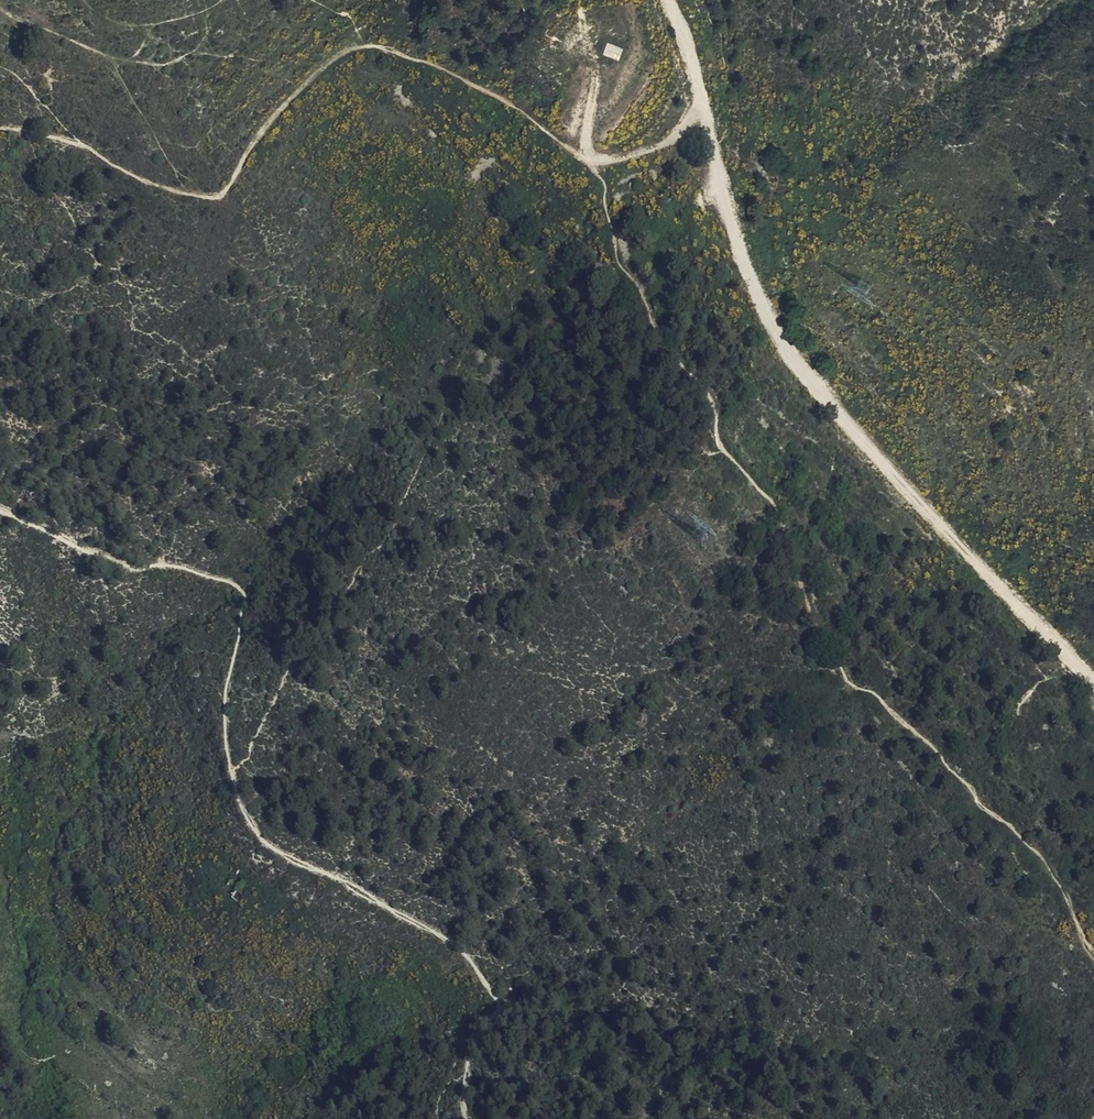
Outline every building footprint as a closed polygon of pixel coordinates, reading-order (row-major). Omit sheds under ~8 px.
[(622,57),(623,44),(607,42),(605,54),(622,57)] [(714,279),(715,267),(700,267),(699,279),(714,279)]
